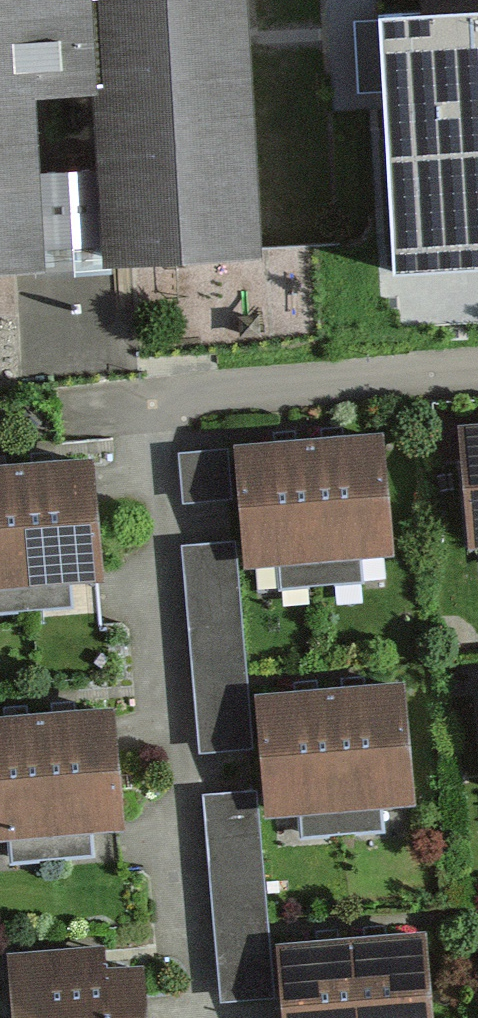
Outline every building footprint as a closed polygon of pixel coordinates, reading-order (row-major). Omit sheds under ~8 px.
[(255,234),(242,0),(0,0),(0,246),(35,245),(28,66),(97,63),(105,242),(255,234)] [(421,8),(375,10),(390,275),(477,270),(477,0),(420,0),(421,8)] [(463,416),(472,535),(477,534),(477,415),(463,416)] [(381,423),(310,428),(322,579),(362,576),(360,542),(389,540),(381,423)] [(310,428),(237,435),(246,554),(278,552),(281,584),(322,579),(310,428)] [(225,444),(180,448),(184,494),(229,490),(225,444)] [(0,453),(0,602),(69,597),(67,571),(105,568),(95,445),(0,453)] [(235,535),(184,539),(201,749),(252,744),(235,535)] [(407,671),(256,687),(269,804),(299,801),(303,832),(380,823),(378,797),(419,792),(407,671)] [(111,699),(42,705),(51,818),(121,811),(111,699)] [(0,708),(0,822),(51,818),(42,705),(0,708)] [(255,785),(202,790),(221,997),(274,992),(255,785)] [(277,933),(284,1017),(433,1017),(425,921),(277,933)] [(142,953),(104,955),(103,939),(9,945),(14,1008),(31,1006),(32,1017),(147,1017),(142,953)]
